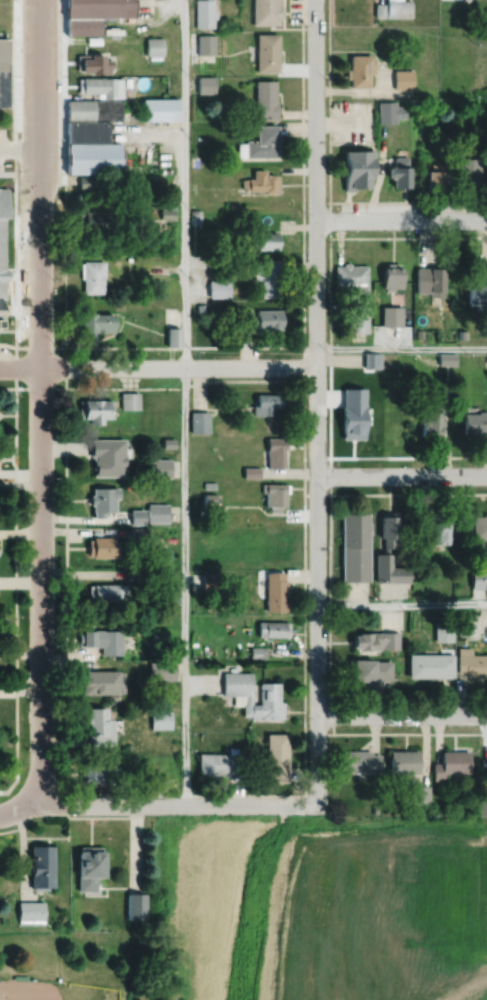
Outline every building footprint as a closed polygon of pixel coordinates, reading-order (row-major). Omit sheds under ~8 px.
[(65,35),(100,34),(100,17),(133,16),(133,0),(65,0),(65,35)] [(195,27),(213,26),(213,18),(216,18),(216,9),(213,9),(213,0),(194,0),(195,27)] [(253,24),(279,24),(279,17),(282,17),(282,6),(279,6),(279,0),(253,0),(253,24)] [(385,16),(410,17),(410,0),(385,0),(385,16)] [(373,2),(373,16),(383,16),(383,2),(373,2)] [(8,106),(8,37),(4,37),(4,30),(0,30),(0,106),(8,106)] [(256,33),(256,71),(278,71),(278,33),(256,33)] [(197,34),(197,53),(214,53),(214,34),(197,34)] [(145,37),(145,54),(148,54),(148,58),(160,58),(160,54),(162,54),(162,37),(145,37)] [(76,54),(76,70),(80,69),(80,71),(89,71),(89,73),(108,73),(108,67),(111,67),(111,59),(102,59),(102,54),(76,54)] [(348,55),(348,68),(344,68),(344,78),(348,78),(348,86),(368,86),(368,73),(373,73),(373,61),(370,61),(370,55),(348,55)] [(393,69),(393,88),(412,88),(412,69),(393,69)] [(197,76),(197,93),(214,93),(214,76),(197,76)] [(77,78),(77,91),(81,91),(81,92),(96,92),(96,97),(101,97),(101,98),(113,98),(113,97),(121,97),(121,77),(81,77),(81,78),(77,78)] [(255,80),(255,100),(250,100),(250,119),(277,119),(277,100),(276,100),(276,80),(255,80)] [(141,98),(142,120),(177,120),(177,97),(141,98)] [(66,99),(66,118),(66,121),(107,121),(120,121),(120,99),(66,99)] [(376,101),(377,123),(395,122),(394,118),(405,118),(404,105),(394,105),(394,101),(376,101)] [(66,121),(66,142),(107,142),(107,121),(66,121)] [(256,126),(256,140),(246,140),(246,142),(237,142),(237,157),(276,157),(276,144),(277,144),(277,126),(256,126)] [(436,135),(436,153),(449,153),(449,135),(436,135)] [(66,142),(66,174),(119,173),(119,142),(107,142),(66,142)] [(342,150),(343,191),(353,191),(353,188),(368,188),(367,178),(371,178),(370,156),(373,156),(373,149),(366,149),(366,150),(342,150)] [(393,156),(393,166),(387,166),(387,178),(391,178),(391,188),(408,188),(408,167),(407,167),(407,156),(393,156)] [(459,158),(459,180),(464,180),(464,187),(471,187),(471,191),(480,191),(480,158),(467,158),(460,158),(459,158)] [(430,163),(430,169),(427,169),(427,171),(425,171),(425,186),(427,186),(427,190),(441,190),(441,169),(438,169),(438,163),(430,163)] [(253,170),(253,178),(248,178),(248,179),(241,179),(241,187),(244,187),(244,190),(248,190),(248,191),(264,191),(264,193),(275,193),(275,191),(279,191),(279,176),(275,176),(275,174),(265,174),(265,169),(253,170)] [(78,176),(78,188),(94,188),(94,176),(78,176)] [(162,194),(162,209),(160,209),(159,218),(174,218),(174,195),(162,194)] [(190,210),(190,225),(200,225),(200,210),(190,210)] [(78,212),(78,230),(83,230),(83,231),(112,231),(117,231),(117,213),(111,213),(111,211),(83,211),(83,213),(78,212)] [(253,233),(253,248),(257,248),(257,250),(278,249),(277,233),(253,233)] [(261,260),(261,264),(253,264),(253,279),(261,279),(261,297),(281,297),(281,271),(283,271),(283,260),(261,260)] [(82,261),(82,263),(80,263),(80,278),(82,278),(82,293),(102,293),(102,276),(103,276),(103,261),(82,261)] [(333,265),(333,286),(343,286),(343,293),(366,293),(366,265),(349,265),(349,263),(342,263),(342,265),(333,265)] [(381,268),(381,288),(385,288),(385,291),(393,291),(393,288),(401,288),(401,267),(398,267),(398,263),(385,263),(385,268),(381,268)] [(415,268),(415,293),(428,293),(428,297),(442,297),(442,268),(415,268)] [(209,281),(209,297),(229,298),(229,281),(209,281)] [(196,303),(196,311),(204,311),(204,303),(196,303)] [(381,307),(380,327),(400,327),(401,307),(381,307)] [(235,311),(236,331),(251,330),(251,324),(256,324),(256,329),(265,329),(265,330),(281,330),(281,310),(255,310),(256,316),(251,316),(250,310),(235,311)] [(82,312),(82,333),(93,333),(93,332),(113,332),(113,316),(93,316),(93,312),(82,312)] [(347,314),(347,333),(367,333),(367,314),(347,314)] [(166,327),(166,345),(179,345),(179,327),(166,327)] [(457,330),(457,340),(466,340),(466,330),(457,330)] [(438,351),(438,363),(455,363),(455,352),(438,351)] [(364,352),(364,366),(380,366),(380,365),(380,358),(380,352),(364,352)] [(402,358),(402,367),(411,367),(411,358),(402,358)] [(120,391),(120,407),(138,407),(138,391),(120,391)] [(257,392),(257,398),(254,398),(254,403),(253,403),(253,413),(272,413),(272,405),(280,405),(280,404),(283,404),(283,393),(280,393),(280,392),(257,392)] [(363,397),(363,425),(365,425),(365,429),(382,429),(382,425),(383,425),(383,397),(363,397)] [(78,399),(78,415),(82,415),(82,416),(89,416),(89,421),(101,422),(101,416),(111,416),(112,398),(83,398),(83,399),(78,399)] [(422,409),(421,434),(425,434),(425,437),(437,438),(437,434),(441,434),(441,424),(444,424),(444,420),(442,420),(442,410),(440,410),(440,405),(428,404),(428,409),(422,409)] [(463,431),(472,431),(472,435),(480,435),(480,432),(486,432),(486,410),(478,409),(478,411),(463,411),(463,431)] [(190,410),(190,431),(209,430),(208,410),(190,410)] [(267,436),(267,466),(285,466),(285,447),(287,447),(287,442),(285,442),(285,436),(267,436)] [(89,437),(89,455),(94,455),(94,457),(92,457),(92,467),(93,467),(93,474),(124,474),(124,437),(89,437)] [(162,437),(162,447),(174,447),(174,437),(162,437)] [(149,457),(148,475),(170,475),(170,457),(149,457)] [(243,466),(243,476),(260,476),(260,466),(243,466)] [(262,482),(262,491),(266,491),(266,505),(269,505),(269,511),(280,511),(281,505),(285,505),(285,491),(288,491),(288,483),(262,482)] [(92,486),(92,493),(89,493),(89,503),(92,503),(92,510),(93,510),(93,516),(103,516),(103,510),(114,510),(114,496),(118,496),(118,486),(92,486)] [(204,492),(203,506),(216,506),(216,492),(204,492)] [(147,503),(147,521),(168,521),(168,503),(147,503)] [(130,508),(130,523),(144,523),(144,508),(130,508)] [(433,515),(433,533),(434,533),(434,541),(438,541),(438,542),(450,543),(450,515),(448,515),(448,510),(436,510),(436,515),(433,515)] [(341,512),(341,580),(369,580),(369,512),(341,512)] [(420,512),(420,532),(431,532),(431,512),(420,512)] [(473,537),(486,537),(486,512),(484,512),(484,515),(472,515),(473,537)] [(216,513),(216,523),(224,523),(225,513),(216,513)] [(381,514),(380,537),(384,537),(384,552),(389,552),(389,546),(404,546),(404,542),(409,542),(409,535),(397,535),(398,515),(381,514)] [(130,526),(130,536),(147,536),(147,526),(130,526)] [(87,538),(88,554),(92,554),(92,556),(117,556),(117,540),(113,540),(113,536),(92,536),(92,538),(87,538)] [(384,552),(376,552),(376,581),(408,581),(408,566),(391,566),(391,552),(389,552),(384,552)] [(472,586),(486,586),(486,565),(483,565),(483,568),(471,568),(472,586)] [(127,568),(127,579),(143,579),(143,568),(127,568)] [(202,571),(202,591),(219,591),(219,571),(202,571)] [(266,571),(266,610),(287,610),(287,579),(284,579),(284,571),(266,571)] [(88,584),(88,599),(93,599),(93,600),(121,600),(126,600),(126,584),(120,584),(120,583),(93,583),(93,584),(88,584)] [(169,591),(169,603),(179,603),(179,591),(169,591)] [(457,612),(457,635),(474,635),(474,612),(457,612)] [(258,620),(258,635),(285,635),(289,635),(290,622),(285,622),(285,621),(258,620)] [(434,621),(435,640),(453,640),(452,621),(434,621)] [(82,630),(82,634),(78,634),(78,641),(82,641),(82,645),(101,645),(101,654),(120,654),(120,629),(82,630)] [(152,631),(152,641),(167,640),(166,631),(152,631)] [(353,634),(353,648),(358,647),(358,649),(374,649),(374,648),(398,648),(398,631),(358,632),(358,634),(353,634)] [(250,646),(250,656),(266,657),(266,646),(250,646)] [(457,673),(465,673),(465,676),(486,676),(486,654),(471,654),(471,647),(457,647),(457,673)] [(408,653),(408,677),(453,677),(453,653),(408,653)] [(348,659),(348,680),(352,680),(352,681),(374,681),(374,679),(391,679),(391,660),(374,660),(374,659),(348,659)] [(82,670),(82,693),(119,693),(119,669),(82,670)] [(223,671),(223,695),(233,695),(233,704),(243,705),(243,715),(251,715),(250,719),(280,719),(280,718),(283,718),(284,702),(280,702),(280,682),(260,682),(260,703),(251,703),(252,672),(223,671)] [(87,708),(87,716),(86,716),(86,724),(88,724),(88,744),(112,744),(112,719),(106,719),(105,707),(87,708)] [(151,710),(151,728),(171,728),(171,710),(151,710)] [(266,733),(266,754),(256,754),(256,771),(261,771),(261,782),(288,782),(287,766),(289,766),(289,748),(288,748),(287,733),(266,733)] [(199,753),(198,774),(217,774),(217,777),(231,778),(231,780),(244,780),(245,754),(238,754),(239,747),(228,747),(228,754),(199,753)] [(340,750),(340,773),(380,773),(380,754),(371,754),(371,750),(340,750)] [(389,750),(389,773),(419,773),(419,750),(389,750)] [(441,751),(441,762),(433,762),(433,780),(444,780),(444,773),(470,773),(470,751),(441,751)] [(82,764),(82,783),(86,783),(86,785),(92,785),(92,783),(95,783),(95,782),(117,782),(116,767),(95,767),(95,764),(82,764)] [(410,786),(410,804),(429,804),(429,786),(410,786)] [(479,815),(486,815),(486,796),(479,796),(479,815)] [(30,842),(30,886),(46,886),(46,884),(52,884),(52,842),(30,842)] [(79,843),(78,846),(76,846),(76,872),(77,872),(77,888),(94,889),(95,873),(102,873),(102,846),(100,846),(100,844),(79,843)] [(127,890),(127,917),(144,917),(144,891),(127,890)] [(17,899),(16,919),(43,919),(43,899),(17,899)]
